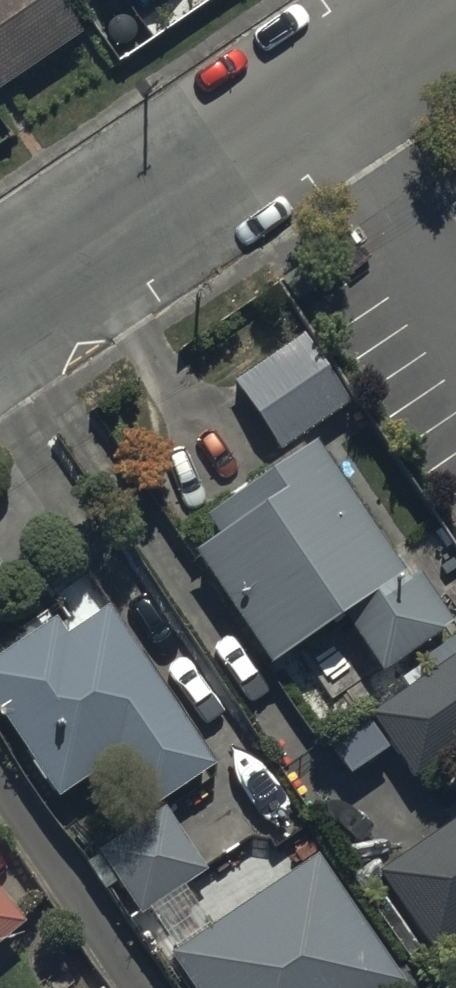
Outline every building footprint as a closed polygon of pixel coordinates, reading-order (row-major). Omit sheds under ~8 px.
[(73,22),(58,0),(0,0),(0,72),(73,22)] [(296,326),(230,370),(276,439),(342,396),(296,326)] [(403,573),(320,448),(308,429),(198,501),(210,520),(190,533),(272,658),(341,613),(373,661),(448,612),(416,564),(403,573)] [(12,575),(0,556),(0,583),(12,575)] [(59,624),(45,603),(0,632),(0,709),(52,787),(110,749),(143,799),(210,755),(104,594),(59,624)] [(417,771),(455,746),(455,642),(369,699),(417,771)] [(95,842),(136,904),(203,860),(162,798),(95,842)] [(429,940),(455,922),(455,805),(374,859),(429,940)] [(195,987),(378,987),(398,975),(314,848),(167,945),(195,987)]
